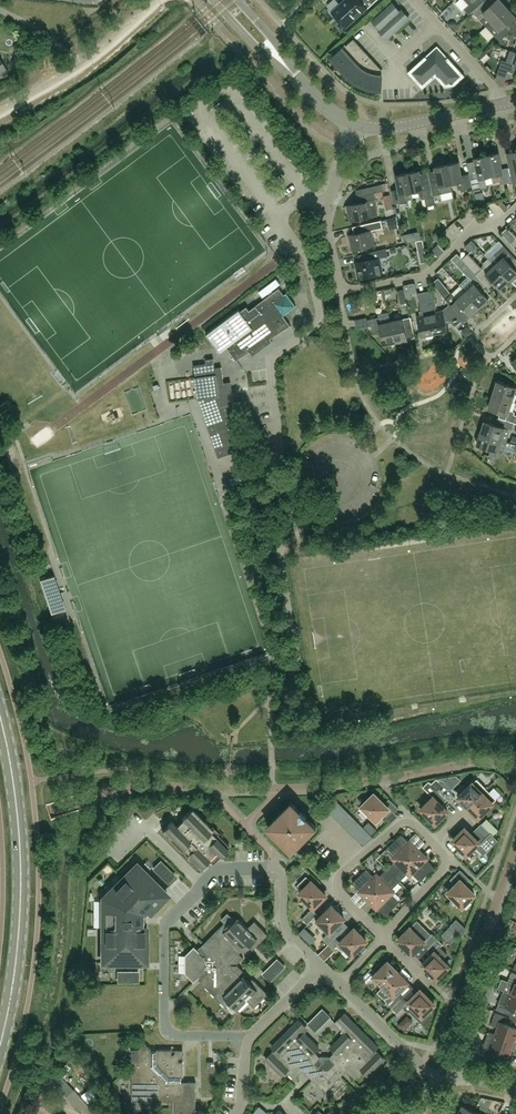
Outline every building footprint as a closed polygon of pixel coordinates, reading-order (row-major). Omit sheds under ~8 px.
[(359,0),(344,0),(332,11),(347,27),(367,8),(359,0)] [(468,5),(464,9),(469,15),(473,12),(482,3),(484,1),(483,0),(463,0),(468,5)] [(507,7),(500,0),(496,0),(487,8),(482,3),(473,12),(481,21),(486,16),(491,21),(491,22),(507,7)] [(388,37),(409,18),(402,10),(400,11),(393,3),(373,21),(381,29),(382,28),(389,35),(388,37)] [(486,26),(491,31),(500,41),(509,32),(504,27),(515,17),(507,7),(491,22),(491,21),(486,26)] [(454,18),(462,22),(465,17),(458,12),(454,18)] [(382,69),(354,39),(343,49),(339,45),(330,53),(334,57),(332,59),(347,75),(350,77),(352,79),(354,81),(356,82),(359,84),(361,85),(364,86),(367,87),(370,88),(372,89),(375,89),(378,89),(381,90),(382,69)] [(455,85),(460,81),(465,76),(448,57),(447,59),(442,54),(440,54),(440,51),(434,50),(434,54),(433,54),(428,58),(426,56),(408,72),(423,89),(436,77),(445,87),(455,85)] [(509,50),(506,60),(502,59),(497,75),(506,78),(508,71),(514,73),(515,67),(515,52),(509,50)] [(515,149),(515,151),(507,153),(514,181),(515,181),(515,149)] [(487,155),(491,176),(500,174),(502,184),(512,182),(508,167),(502,169),(499,153),(487,155)] [(491,176),(487,155),(475,158),(478,174),(472,175),(475,190),(488,187),(485,177),(491,176)] [(447,164),(448,171),(451,184),(457,182),(458,190),(471,187),(469,174),(462,175),(459,161),(447,164)] [(428,172),(433,195),(453,191),(451,184),(448,171),(447,164),(435,167),(436,170),(428,172)] [(408,173),(412,192),(419,191),(420,198),(426,197),(427,206),(435,204),(433,195),(428,172),(421,173),(420,170),(408,173)] [(399,189),(392,191),(393,196),(395,203),(407,200),(413,199),(412,192),(408,173),(396,175),(399,189)] [(369,201),(377,199),(375,193),(384,191),(382,184),(367,188),(368,194),(362,195),(363,202),(348,206),(351,221),(378,215),(376,206),(370,207),(369,201)] [(399,218),(386,220),(387,226),(400,224),(399,218)] [(371,231),(383,228),(381,220),(364,224),(366,232),(350,235),(353,250),(374,245),(371,231)] [(417,243),(418,250),(425,249),(423,242),(417,243)] [(509,280),(510,279),(512,282),(515,278),(515,270),(509,262),(515,257),(504,246),(494,254),(489,259),(495,265),(509,280)] [(379,258),(388,256),(387,249),(371,252),(372,259),(356,263),(359,277),(382,272),(379,258)] [(509,280),(495,265),(489,259),(484,263),(486,266),(477,274),(486,284),(491,279),(500,289),(509,280)] [(461,286),(480,307),(489,299),(481,290),(486,285),(486,284),(477,274),(465,262),(460,267),(470,278),(461,286)] [(429,279),(432,288),(440,286),(437,277),(429,279)] [(445,285),(439,290),(451,305),(451,306),(463,321),(464,322),(480,307),(461,286),(452,294),(445,285)] [(279,288),(250,310),(271,339),(291,326),(284,316),(297,306),(287,293),(284,295),(279,288)] [(358,299),(350,301),(352,312),(360,310),(358,299)] [(435,299),(427,301),(435,333),(448,330),(446,321),(450,320),(455,326),(463,321),(451,306),(447,309),(443,310),(436,312),(435,308),(437,308),(435,299)] [(420,315),(417,316),(422,336),(435,333),(427,301),(420,303),(422,310),(419,311),(420,315)] [(271,339),(250,310),(247,306),(240,311),(239,309),(206,333),(221,353),(227,348),(237,361),(250,352),(253,356),(273,341),(271,339)] [(384,345),(396,342),(391,321),(389,312),(378,315),(379,317),(367,320),(369,326),(372,326),(374,332),(380,330),(384,345)] [(391,321),(396,342),(408,339),(407,337),(415,336),(411,317),(391,321)] [(181,350),(185,357),(196,351),(191,343),(181,350)] [(198,399),(207,425),(208,425),(224,420),(219,407),(234,402),(231,381),(224,382),(222,367),(215,368),(214,358),(206,359),(207,363),(194,365),(195,377),(198,399)] [(507,399),(512,401),(515,394),(515,387),(498,381),(498,382),(496,381),(495,382),(493,387),(494,389),(495,389),(493,395),(507,399)] [(514,414),(515,412),(509,410),(512,401),(507,399),(493,395),(489,409),(501,413),(499,418),(515,423),(515,415),(514,414)] [(224,420),(208,425),(218,457),(241,450),(234,402),(219,407),(224,420)] [(481,433),(501,439),(507,441),(510,429),(512,430),(514,423),(501,419),(499,426),(485,421),(481,433)] [(497,451),(503,453),(507,441),(501,439),(481,433),(477,445),(491,449),(489,456),(495,458),(497,451)] [(229,480),(232,486),(244,482),(242,475),(229,480)] [(51,564),(36,569),(54,622),(69,617),(51,564)] [(421,809),(436,823),(448,811),(442,805),(447,800),(437,790),(443,785),(437,778),(431,784),(429,781),(423,787),(433,797),(421,809)] [(477,779),(459,797),(469,807),(487,789),(477,779)] [(447,800),(452,794),(443,785),(437,790),(447,800)] [(487,789),(469,807),(478,817),(497,799),(487,789)] [(384,804),(374,794),(362,806),(376,820),(388,808),(394,813),(399,808),(389,798),(384,804)] [(330,812),(339,803),(334,798),(325,807),(330,812)] [(316,827),(301,812),(292,802),(267,827),(292,852),(316,827)] [(339,803),(330,812),(334,817),(344,808),(339,803)] [(217,853),(220,857),(230,847),(192,808),(182,818),(183,819),(176,825),(172,821),(162,830),(200,869),(217,853)] [(339,822),(349,812),(344,808),(334,817),(339,822)] [(349,812),(339,822),(344,827),(353,817),(349,812)] [(489,815),(483,819),(493,833),(499,829),(489,815)] [(349,831),(358,822),(353,817),(344,827),(349,831)] [(358,822),(349,831),(354,836),(363,827),(358,822)] [(481,823),(476,829),(485,838),(491,833),(481,823)] [(358,841),(368,832),(363,827),(354,836),(358,841)] [(467,854),(475,846),(484,855),(498,840),(491,833),(485,838),(476,829),(471,834),(465,828),(453,840),(467,854)] [(358,841),(363,846),(373,837),(368,832),(358,841)] [(394,875),(418,851),(401,834),(387,848),(397,858),(387,868),(394,875)] [(420,881),(434,867),(418,851),(394,875),(400,881),(410,871),(420,881)] [(154,868),(168,883),(175,875),(161,861),(154,868)] [(102,963),(146,963),(147,924),(142,924),(142,916),(147,916),(168,895),(137,864),(103,899),(102,963)] [(367,869),(353,883),(369,899),(394,875),(387,868),(377,879),(367,869)] [(448,892),(463,906),(475,894),(465,884),(470,879),(460,870),(451,879),(456,885),(448,892)] [(323,877),(328,883),(336,877),(332,871),(323,877)] [(394,875),(369,899),(386,916),(400,902),(390,892),(400,881),(394,875)] [(326,895),(312,881),(311,882),(306,877),(300,883),(300,886),(303,890),(300,893),(314,907),(326,895)] [(330,932),(323,939),(328,944),(338,934),(333,929),(344,918),(332,906),(318,920),(330,932)] [(312,909),(303,918),(308,924),(317,914),(312,909)] [(255,948),(268,935),(255,921),(248,928),(238,918),(236,920),(228,912),(222,919),(226,922),(201,946),(203,948),(200,951),(195,946),(186,955),(186,964),(238,964),(238,963),(244,957),(239,953),(242,951),(244,953),(252,944),(255,948)] [(423,943),(428,948),(438,939),(432,933),(431,935),(417,921),(398,939),(412,954),(423,943)] [(355,928),(343,940),(338,934),(328,944),(334,949),(337,946),(341,950),(343,950),(345,947),(352,954),(367,940),(355,928)] [(438,939),(428,948),(433,953),(423,964),(437,978),(449,966),(442,959),(447,954),(440,947),(443,944),(438,939)] [(271,981),(285,966),(278,959),(263,973),(271,981)] [(374,976),(384,986),(398,972),(388,962),(377,973),(372,968),(362,977),(367,983),(374,976)] [(268,994),(255,981),(252,984),(244,976),(242,977),(239,975),(244,971),(238,965),(238,964),(186,964),(186,973),(195,982),(200,977),(203,980),(201,982),(234,1014),(248,1000),(255,1007),(268,994)] [(138,982),(138,972),(118,972),(118,982),(138,982)] [(384,986),(378,992),(387,1002),(392,1008),(402,998),(396,993),(408,981),(398,972),(384,986)] [(498,988),(504,990),(511,993),(515,995),(515,973),(514,972),(512,972),(508,981),(502,979),(498,988)] [(402,998),(392,1008),(397,1013),(403,1007),(405,1010),(410,1011),(411,1011),(413,1013),(414,1012),(423,1021),(431,1012),(428,1010),(435,1004),(420,990),(407,1003),(402,998)] [(511,993),(504,990),(496,1009),(511,1015),(513,1009),(515,1010),(515,995),(511,993)] [(316,1031),(330,1016),(323,1009),(309,1023),(316,1031)] [(515,1041),(515,1027),(508,1024),(510,1017),(495,1012),(491,1025),(498,1027),(496,1034),(515,1041)] [(348,1069),(354,1076),(357,1078),(363,1071),(368,1075),(384,1058),(375,1049),(378,1047),(345,1013),(335,1023),(345,1033),(331,1047),(335,1052),(330,1057),(329,1056),(325,1056),(325,1092),(348,1069)] [(408,1032),(417,1021),(409,1015),(400,1026),(408,1032)] [(302,1069),(325,1092),(325,1056),(321,1056),(321,1057),(315,1052),(319,1047),(305,1033),(306,1032),(306,1028),(305,1027),(306,1026),(299,1020),(272,1047),(275,1050),(266,1059),(283,1075),(287,1071),(294,1078),(302,1069)] [(496,1034),(488,1031),(481,1053),(496,1058),(499,1050),(510,1053),(511,1051),(512,1051),(513,1050),(514,1049),(515,1048),(515,1047),(515,1046),(515,1044),(515,1041),(496,1034)] [(132,1095),(139,1101),(152,1101),(174,1101),(176,1101),(176,1113),(196,1113),(196,1105),(196,1104),(196,1101),(196,1088),(196,1082),(190,1082),(182,1082),(182,1077),(184,1077),(184,1064),(184,1061),(179,1061),(179,1059),(175,1054),(172,1054),(172,1050),(157,1050),(157,1052),(152,1052),(152,1050),(146,1043),(139,1050),(132,1050),(132,1060),(132,1082),(132,1095)] [(68,1096),(79,1108),(76,1110),(80,1113),(81,1113),(85,1111),(88,1113),(89,1113),(93,1110),(74,1090),(68,1096)] [(458,1113),(481,1113),(463,1105),(458,1113)]
